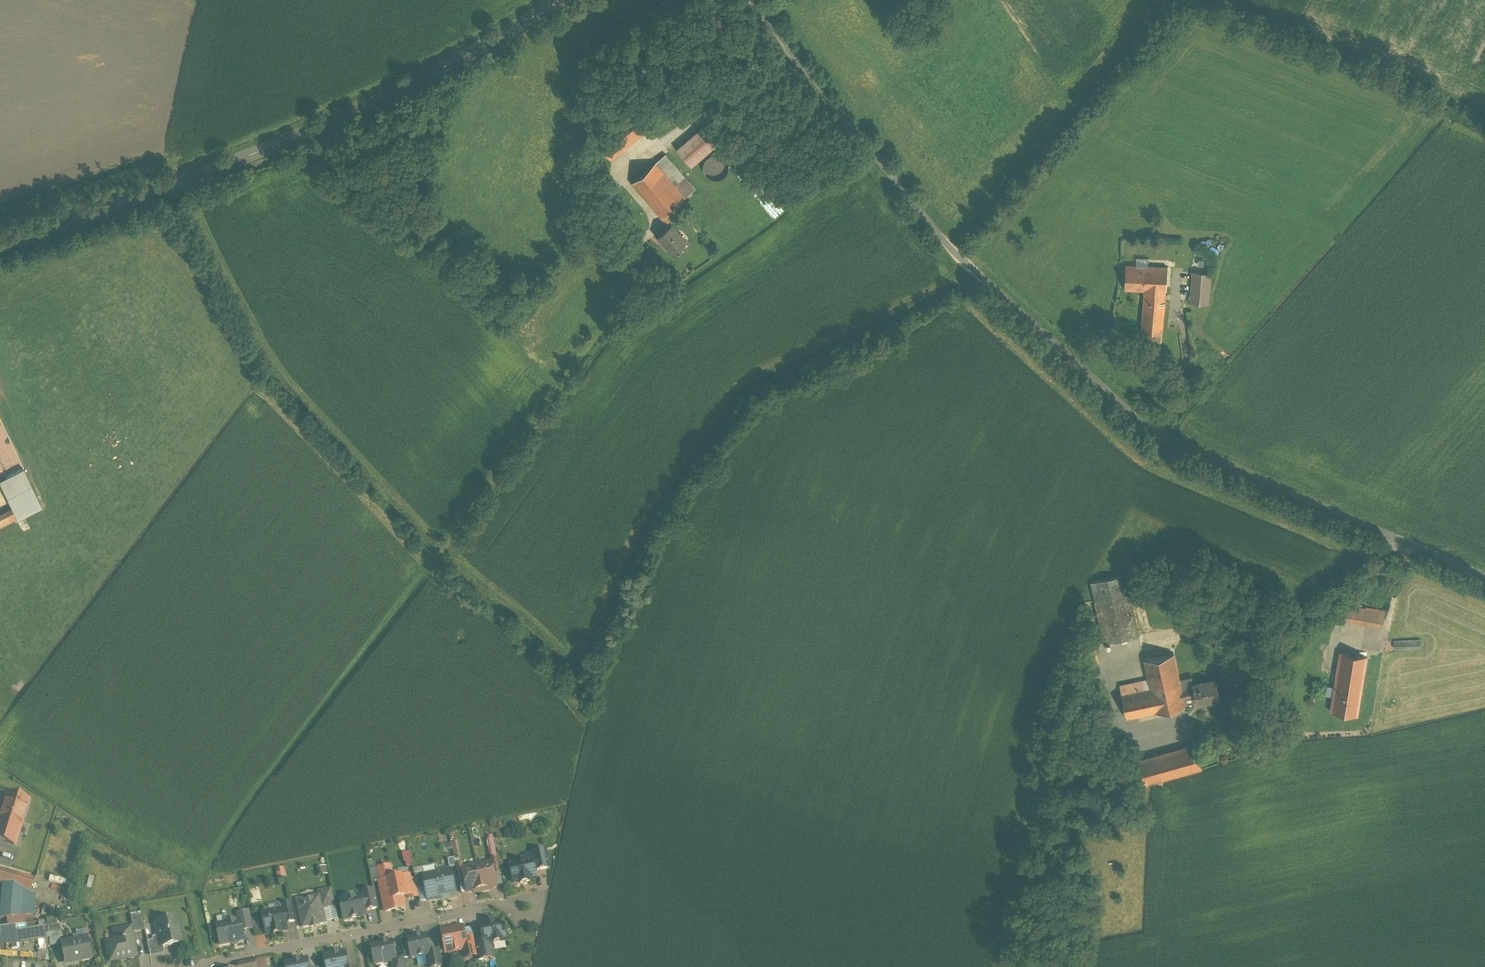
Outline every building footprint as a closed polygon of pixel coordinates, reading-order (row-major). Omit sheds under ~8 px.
[(918,0),(915,0),(912,8),(925,14),(929,5),(918,0)] [(640,104),(605,134),(621,151),(655,122),(640,104)] [(723,138),(710,123),(702,129),(715,144),(723,138)] [(702,129),(679,149),(692,164),(715,144),(702,129)] [(696,188),(666,154),(632,183),(662,217),(696,188)] [(721,154),(717,154),(713,154),(711,155),(709,156),(707,158),(706,160),(705,162),(704,163),(704,165),(704,167),(704,169),(705,170),(705,171),(706,173),(707,175),(708,176),(709,177),(711,178),(713,179),(715,179),(718,179),(720,179),(721,179),(723,178),(725,176),(727,174),(728,173),(729,171),(729,169),(729,168),(730,166),(729,164),(729,163),(729,162),(728,160),(727,159),(726,158),(725,157),(723,155),(721,154)] [(673,224),(659,235),(673,252),(687,241),(673,224)] [(1144,267),(1126,266),(1125,288),(1144,289),(1145,265),(1144,265),(1144,267)] [(1168,267),(1145,265),(1144,289),(1145,289),(1143,314),(1164,316),(1166,292),(1168,267)] [(1211,273),(1193,272),(1191,303),(1209,304),(1211,273)] [(1164,316),(1143,314),(1142,330),(1142,331),(1162,332),(1163,332),(1164,316)] [(1162,332),(1142,331),(1142,339),(1162,341),(1162,332)] [(0,514),(0,528),(12,522),(7,511),(0,514)] [(1126,574),(1092,582),(1096,599),(1130,592),(1126,574)] [(1130,592),(1096,599),(1105,642),(1139,635),(1130,592)] [(1366,608),(1346,605),(1343,620),(1363,623),(1366,608)] [(1385,611),(1366,608),(1363,623),(1382,626),(1385,611)] [(1343,621),(1332,619),(1330,631),(1340,633),(1343,621)] [(1091,635),(1080,638),(1084,656),(1095,654),(1091,635)] [(1367,656),(1340,652),(1336,679),(1363,683),(1367,656)] [(1174,654),(1145,660),(1150,687),(1144,688),(1143,681),(1120,685),(1127,718),(1156,711),(1156,712),(1185,706),(1184,698),(1182,689),(1180,679),(1174,654)] [(1192,677),(1180,679),(1182,689),(1193,686),(1193,684),(1194,683),(1192,677)] [(1194,683),(1193,684),(1193,686),(1182,689),(1184,698),(1195,696),(1197,703),(1221,698),(1216,678),(1194,683)] [(1363,683),(1336,679),(1331,711),(1358,715),(1363,683)] [(1109,713),(1098,716),(1099,722),(1111,720),(1109,713)] [(1196,744),(1184,748),(1190,771),(1202,768),(1196,744)] [(1184,748),(1138,761),(1144,784),(1190,771),(1184,748)] [(7,792),(4,801),(5,802),(0,816),(0,840),(16,845),(30,799),(7,792)] [(545,850),(534,853),(535,859),(537,869),(537,870),(549,868),(545,850)] [(455,858),(448,859),(450,868),(457,866),(455,858)] [(501,873),(498,859),(491,860),(492,863),(493,863),(495,874),(501,873)] [(535,859),(511,864),(515,883),(521,882),(521,884),(531,882),(530,880),(536,878),(534,870),(537,869),(535,859)] [(492,863),(485,864),(483,863),(477,864),(483,891),(490,890),(491,888),(497,886),(495,874),(493,863),(492,863)] [(464,869),(463,869),(466,881),(468,893),(474,891),(477,893),(483,891),(477,864),(472,865),(470,868),(464,869)] [(391,865),(378,868),(381,882),(394,879),(391,865)] [(463,866),(457,867),(460,882),(466,881),(463,869),(464,869),(463,866)] [(0,868),(0,883),(3,884),(0,919),(33,915),(35,893),(31,892),(35,877),(15,873),(16,871),(0,868)] [(425,876),(424,876),(429,900),(429,901),(442,898),(443,900),(457,897),(451,871),(425,876)] [(424,872),(415,874),(416,880),(419,890),(426,888),(424,876),(425,876),(424,872)] [(381,882),(380,882),(383,895),(386,911),(406,907),(403,897),(408,896),(413,895),(411,881),(410,876),(394,879),(381,882)] [(419,890),(416,880),(411,881),(413,895),(408,896),(409,898),(420,896),(419,890)] [(426,888),(419,890),(420,896),(421,902),(429,901),(429,900),(426,888)] [(333,889),(319,892),(321,899),(324,909),(336,907),(333,889)] [(375,890),(364,893),(365,898),(367,908),(367,910),(378,908),(378,907),(379,907),(375,890)] [(307,899),(298,901),(304,928),(326,924),(324,909),(321,899),(313,900),(312,898),(311,897),(308,898),(307,899)] [(361,897),(341,901),(345,919),(352,917),(352,918),(358,917),(358,916),(365,915),(364,909),(367,908),(365,898),(362,898),(361,897)] [(293,903),(282,906),(283,910),(284,910),(286,923),(296,921),(293,903)] [(283,910),(263,914),(268,935),(274,933),(275,934),(281,933),(280,932),(288,931),(286,923),(284,910),(283,910)] [(238,914),(240,921),(243,931),(254,929),(250,912),(238,914)] [(141,914),(130,916),(133,927),(134,932),(144,930),(141,914)] [(56,918),(47,919),(49,935),(59,934),(56,918)] [(177,918),(155,922),(158,936),(160,947),(161,947),(182,943),(177,918)] [(240,921),(217,926),(221,946),(245,941),(243,931),(240,921)] [(500,921),(494,923),(494,921),(487,922),(487,924),(481,925),(484,941),(486,951),(492,949),(491,943),(507,940),(504,929),(502,929),(500,921)] [(16,930),(15,925),(0,927),(0,947),(46,939),(47,925),(16,930)] [(133,927),(114,931),(116,941),(107,943),(110,961),(136,956),(131,933),(134,932),(133,927)] [(463,927),(443,931),(445,943),(444,943),(444,944),(445,944),(447,953),(463,950),(468,949),(466,939),(464,929),(463,927)] [(472,927),(464,929),(466,939),(474,937),(472,927)] [(420,935),(415,936),(414,937),(408,939),(408,938),(407,939),(407,940),(408,940),(411,958),(411,959),(412,959),(428,956),(432,955),(431,951),(428,935),(428,934),(427,935),(421,936),(421,935),(420,935)] [(158,936),(152,937),(153,940),(147,941),(150,954),(162,952),(161,947),(160,947),(158,936)] [(88,937),(61,943),(65,961),(81,958),(81,961),(92,959),(88,937)] [(474,937),(466,939),(468,949),(463,950),(464,958),(478,955),(475,943),(474,937)] [(484,941),(475,943),(478,955),(479,960),(494,957),(492,949),(486,951),(484,941)] [(393,942),(372,946),(376,964),(391,961),(396,960),(396,957),(393,942)] [(431,951),(432,955),(428,956),(430,966),(441,966),(443,966),(444,966),(440,949),(431,951)] [(332,954),(332,955),(325,957),(327,966),(349,966),(346,953),(339,954),(339,953),(332,954)] [(396,957),(396,960),(391,961),(393,966),(407,966),(405,955),(396,957)] [(458,957),(453,958),(453,964),(459,965),(461,962),(458,957)]
